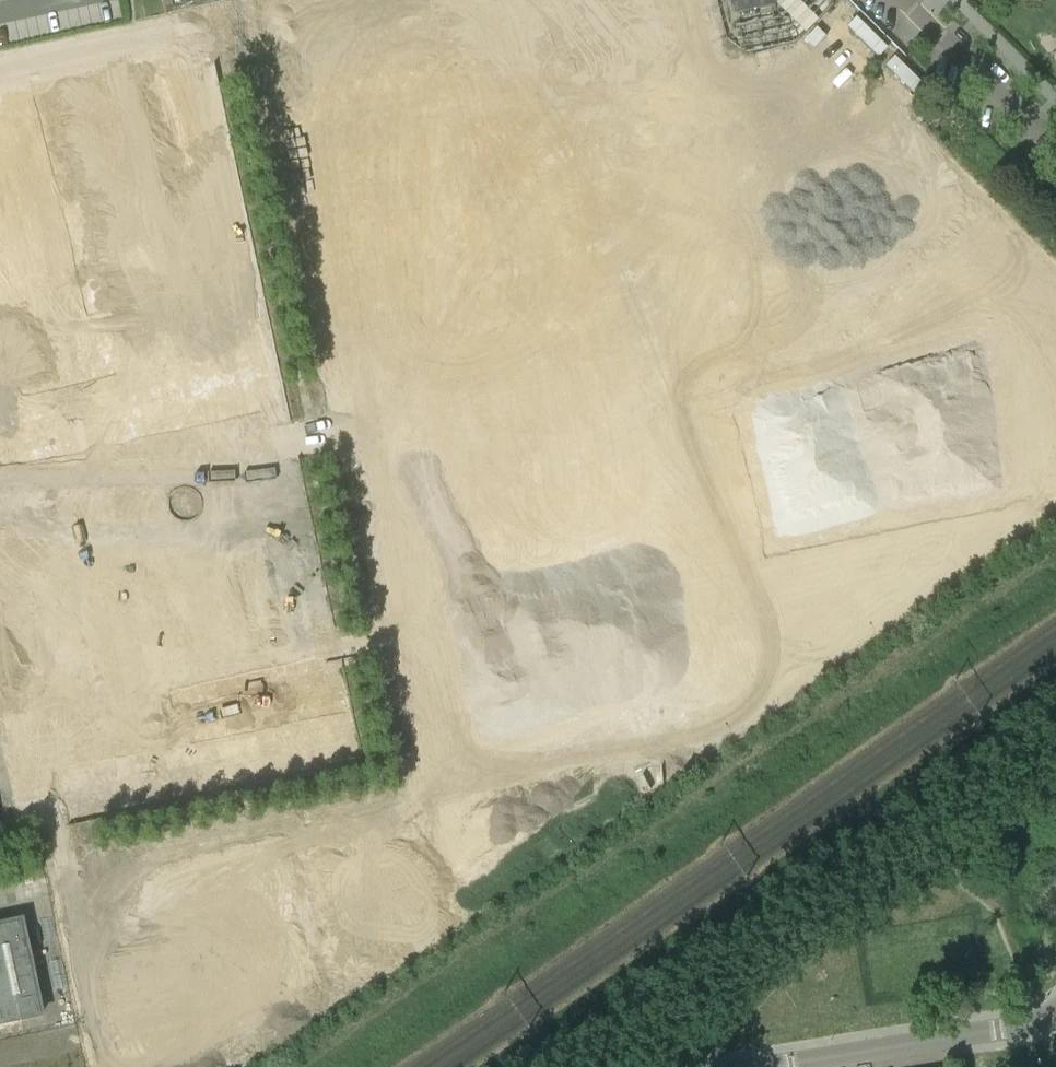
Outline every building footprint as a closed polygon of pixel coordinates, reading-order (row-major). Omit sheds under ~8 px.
[(164,9),(202,0),(162,0),(164,9)] [(41,1015),(21,922),(0,926),(0,1024),(41,1015)]
